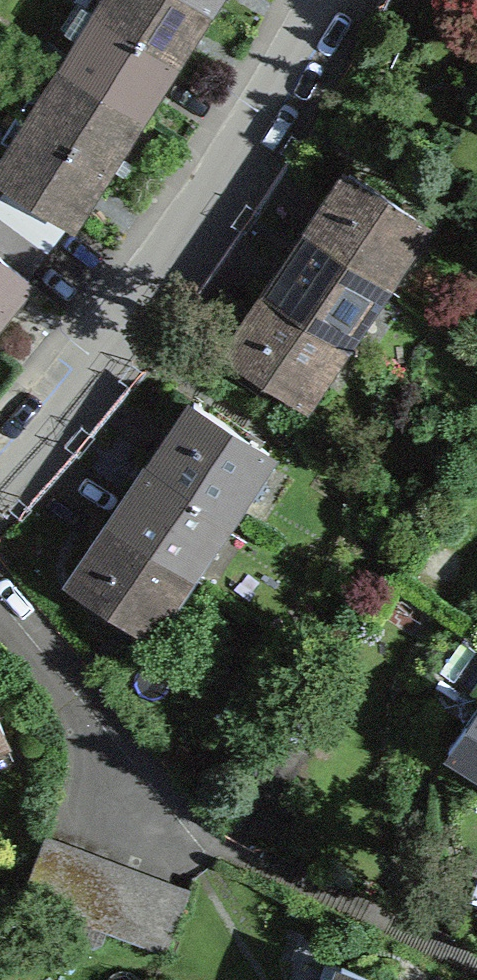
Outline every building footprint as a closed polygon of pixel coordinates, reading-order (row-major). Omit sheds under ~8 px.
[(97,14),(173,62),(180,51),(207,9),(193,0),(106,0),(97,14)] [(207,9),(212,0),(193,0),(207,9)] [(173,62),(97,14),(64,67),(139,115),(144,107),(173,62)] [(139,115),(64,67),(30,120),(106,168),(111,160),(139,115)] [(42,245),(62,218),(70,223),(77,214),(106,168),(30,120),(0,167),(0,179),(11,186),(0,201),(0,215),(42,245)] [(314,223),(309,232),(383,282),(424,222),(350,171),(314,223)] [(21,273),(42,245),(0,215),(0,314),(29,279),(21,273)] [(269,291),(343,341),(383,282),(309,232),(277,279),(269,291)] [(343,341),(269,291),(235,340),(227,352),(302,402),(343,341)] [(157,456),(153,462),(227,513),(269,452),(194,401),(157,456)] [(227,513),(153,462),(118,515),(113,522),(187,572),(227,513)] [(187,572),(113,522),(75,577),(72,582),(146,633),(187,572)] [(448,748),(476,769),(476,709),(448,748)] [(22,897),(164,952),(186,897),(160,887),(160,882),(159,881),(158,882),(155,885),(131,876),(131,871),(130,870),(129,871),(126,874),(102,865),(102,860),(101,859),(100,860),(98,863),(77,855),(73,854),(73,849),(72,848),(72,849),(69,852),(43,842),(22,897)] [(342,965),(336,979),(382,979),(342,965)]
